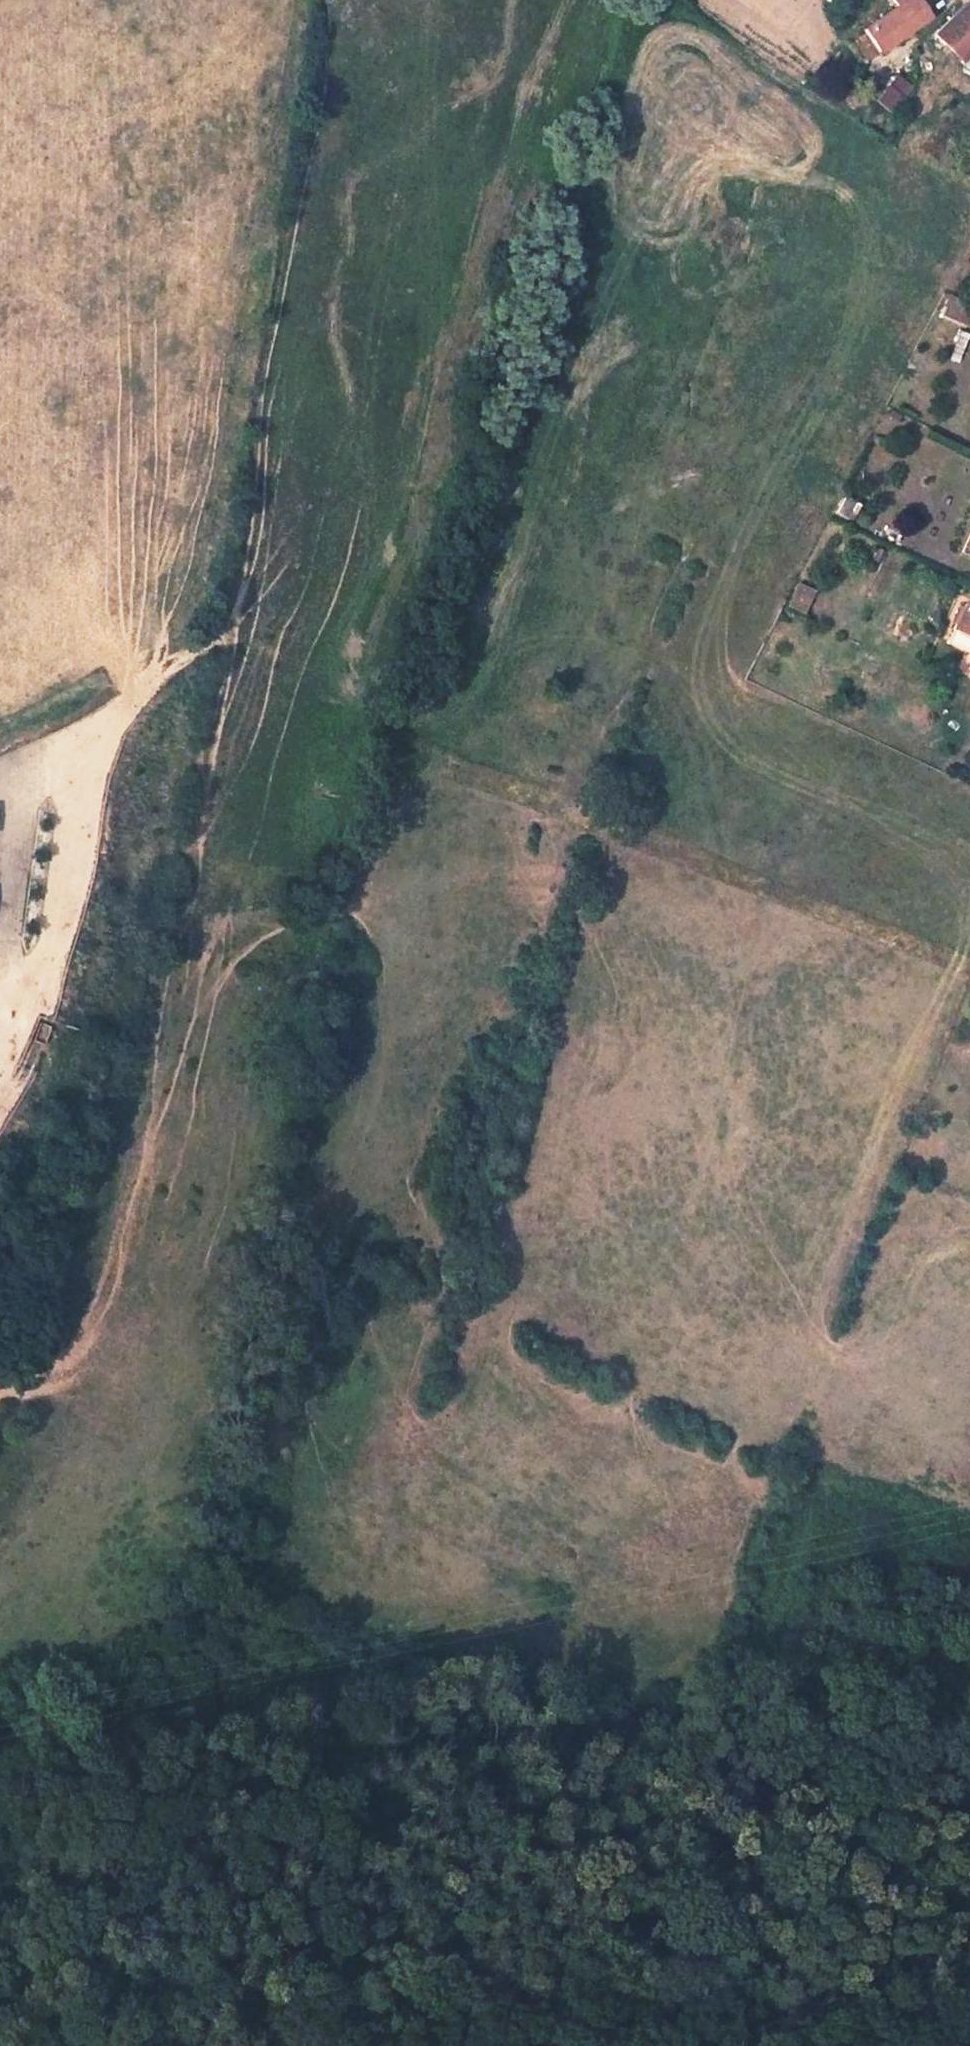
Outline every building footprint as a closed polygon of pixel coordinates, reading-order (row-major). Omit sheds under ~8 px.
[(878,3),(886,15),(853,40),(868,62),(921,21),(913,10),(925,0),(882,0),(878,3)] [(946,14),(969,31),(969,0),(958,0),(957,1),(946,14)] [(946,14),(923,40),(969,77),(969,31),(946,14)] [(894,113),(915,87),(898,73),(877,99),(894,113)] [(969,322),(969,301),(947,296),(943,317),(969,322)] [(962,623),(969,627),(969,603),(962,623)]
